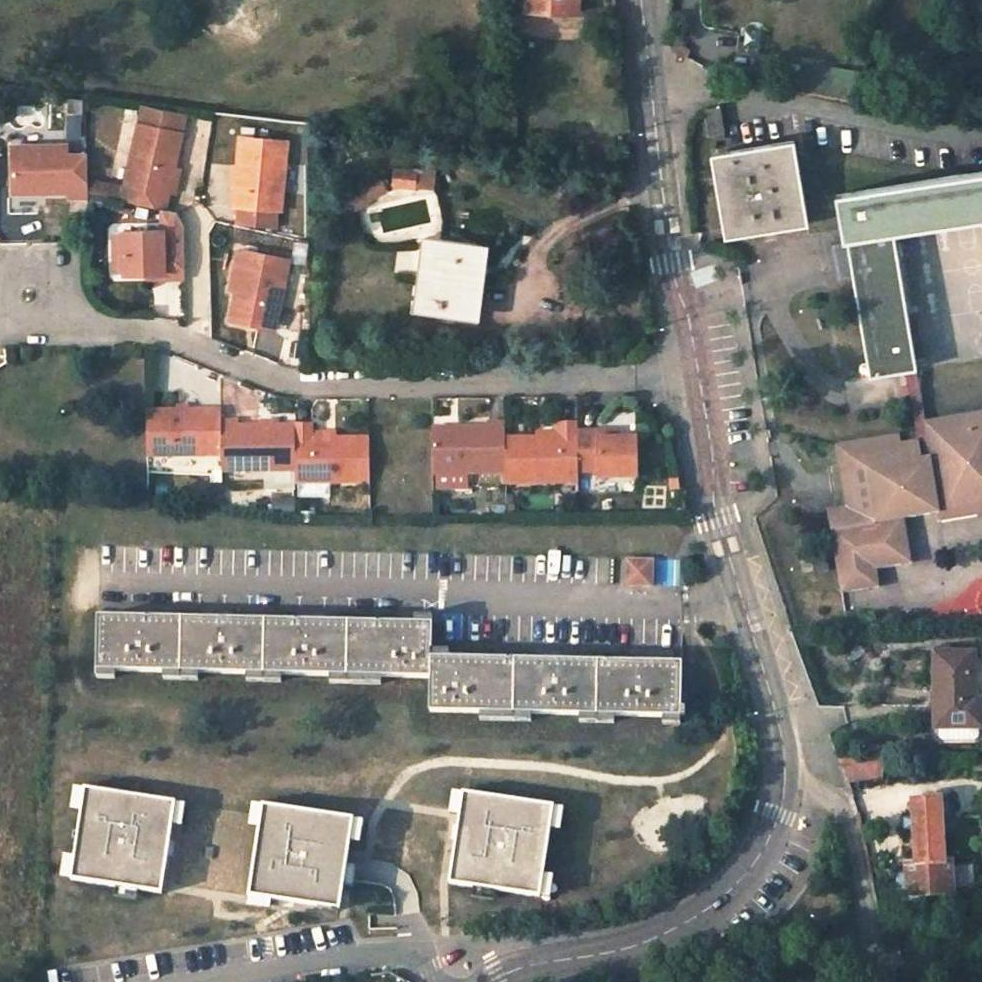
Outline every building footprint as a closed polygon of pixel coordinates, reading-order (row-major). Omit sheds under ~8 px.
[(523,11),(577,13),(577,0),(523,0),(523,11)] [(180,132),(184,115),(161,110),(161,113),(139,107),(136,122),(180,132)] [(720,107),(703,110),(707,135),(714,134),(714,139),(725,137),(720,107)] [(118,199),(162,210),(180,132),(136,122),(118,199)] [(285,141),(240,136),(232,207),(278,212),(285,141)] [(807,223),(793,140),(719,153),(730,222),(755,218),(755,217),(772,214),(774,222),(787,220),(788,226),(807,223)] [(85,199),(84,155),(64,155),(63,145),(8,147),(9,196),(66,195),(66,200),(85,199)] [(719,153),(711,155),(724,237),(788,226),(787,220),(774,222),(772,214),(755,217),(755,218),(730,222),(719,153)] [(392,168),(390,185),(412,188),(414,171),(392,168)] [(835,194),(837,206),(849,204),(856,240),(857,240),(863,275),(853,276),(869,377),(907,371),(901,334),(911,333),(894,233),(981,219),(981,171),(835,194)] [(361,200),(382,187),(375,175),(346,194),(354,208),(362,203),(361,200)] [(847,238),(853,276),(863,275),(857,240),(856,240),(849,204),(837,206),(843,238),(847,238)] [(161,278),(182,278),(181,245),(161,245),(160,230),(121,231),(121,235),(122,270),(122,274),(160,273),(161,278)] [(122,270),(121,235),(111,235),(112,270),(122,270)] [(421,237),(412,311),(469,318),(479,244),(421,237)] [(270,332),(286,261),(242,250),(242,252),(236,251),(232,267),(238,268),(233,291),(226,320),(254,326),(253,328),(270,332)] [(238,268),(232,267),(227,289),(233,291),(238,268)] [(917,370),(911,333),(901,334),(907,371),(915,370),(917,370)] [(915,370),(907,371),(916,432),(918,444),(928,442),(928,440),(915,370)] [(220,420),(220,412),(144,413),(145,456),(221,456),(221,454),(220,420)] [(838,466),(844,465),(851,508),(844,509),(844,508),(827,511),(840,593),(878,587),(875,569),(910,563),(903,518),(937,512),(939,522),(977,516),(974,499),(981,497),(981,413),(950,419),(953,436),(928,440),(928,442),(918,444),(916,432),(835,447),(838,466)] [(294,461),(294,425),(237,425),(237,420),(220,420),(221,454),(221,456),(221,470),(275,470),(275,461),(294,461)] [(368,482),(368,438),(310,439),(309,424),(294,423),(294,425),(294,461),(294,470),(294,483),(368,482)] [(504,440),(504,423),(485,423),(486,428),(430,430),(431,474),(436,474),(465,473),(504,472),(504,440)] [(504,483),(578,483),(577,472),(576,434),(576,424),(556,424),(557,439),(504,440),(504,472),(504,483)] [(598,433),(576,434),(577,472),(597,472),(598,478),(636,479),(635,440),(615,440),(598,441),(598,433)] [(160,459),(160,470),(190,468),(189,457),(160,459)] [(294,470),(294,461),(275,461),(275,470),(294,470)] [(844,508),(844,509),(851,508),(844,465),(838,466),(844,508)] [(465,473),(436,474),(436,489),(465,488),(465,473)] [(649,562),(623,561),(623,587),(648,587),(649,562)] [(429,624),(429,616),(411,616),(410,624),(429,624)] [(95,618),(94,670),(112,671),(160,672),(178,672),(194,672),(244,673),(278,674),(326,675),(377,676),(427,677),(428,658),(428,650),(429,624),(410,624),(386,624),(305,622),(230,620),(144,619),(95,618)] [(446,650),(428,650),(428,658),(446,659),(446,650)] [(933,653),(932,728),(981,728),(981,703),(973,703),(973,653),(933,653)] [(427,677),(426,712),(477,713),(528,714),(577,715),(610,715),(660,716),(677,717),(678,663),(642,662),(557,661),(477,659),(446,659),(428,658),(427,677)] [(94,670),(94,677),(111,678),(112,671),(94,670)] [(160,672),(159,679),(195,680),(194,672),(178,672),(160,672)] [(326,675),(326,683),(377,684),(377,676),(326,675)] [(477,713),(476,720),(528,721),(528,714),(477,713)] [(577,715),(576,723),(610,723),(610,715),(577,715)] [(660,716),(659,724),(677,725),(677,717),(660,716)] [(972,730),(933,729),(932,740),(972,741),(972,730)] [(981,770),(981,756),(970,756),(970,770),(981,770)] [(876,780),(875,757),(836,758),(844,780),(876,780)] [(158,891),(168,799),(67,788),(57,880),(158,891)] [(451,791),(440,883),(539,896),(542,874),(532,873),(537,828),(551,830),(554,804),(451,791)] [(940,799),(911,800),(915,866),(906,866),(907,896),(952,894),(950,864),(943,864),(940,799)] [(332,907),(344,816),(248,803),(236,894),(332,907)]
